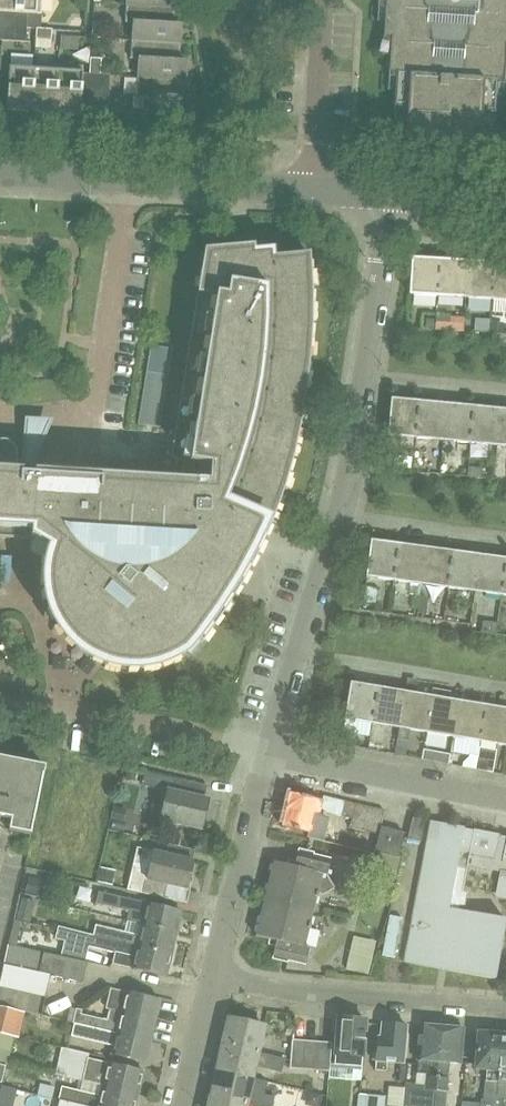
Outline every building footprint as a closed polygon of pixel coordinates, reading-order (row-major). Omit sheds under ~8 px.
[(31,28),(26,28),(27,14),(41,15),(42,0),(0,0),(0,26),(31,28)] [(449,139),(480,141),(481,112),(493,113),(493,114),(495,114),(497,82),(504,83),(504,80),(504,79),(505,52),(505,0),(378,0),(378,3),(378,6),(385,7),(383,38),(383,41),(390,41),(388,72),(389,72),(388,75),(396,76),(394,108),(395,108),(395,107),(407,108),(405,136),(449,139)] [(132,40),(180,43),(181,25),(173,24),(174,7),(126,4),(125,23),(133,23),(132,40)] [(103,38),(103,23),(92,22),(91,38),(103,38)] [(0,26),(0,41),(30,42),(25,42),(26,28),(31,28),(0,26)] [(36,28),(35,40),(51,41),(52,29),(36,28)] [(139,60),(137,76),(185,79),(186,61),(178,61),(180,43),(132,40),(131,59),(139,60)] [(89,74),(96,74),(100,74),(101,59),(90,58),(89,74)] [(47,69),(34,68),(31,112),(55,114),(58,65),(47,64),(47,69)] [(94,105),(96,74),(89,74),(82,73),(83,66),(58,65),(55,114),(80,115),(80,110),(81,110),(82,109),(80,109),(80,105),(94,105)] [(6,111),(31,112),(34,68),(9,67),(6,111)] [(110,75),(100,74),(96,74),(94,105),(107,106),(107,111),(106,111),(107,112),(110,75)] [(184,97),(185,79),(137,76),(136,96),(144,96),(143,114),(191,117),(192,98),(184,97)] [(31,539),(30,551),(46,560),(45,567),(44,570),(44,576),(44,582),(44,589),(44,592),(46,598),(47,604),(48,607),(49,610),(51,616),(53,619),(56,624),(57,627),(61,632),(65,637),(69,642),(73,646),(78,650),(81,652),(86,656),(91,659),(97,661),(103,664),(109,665),(115,667),(121,668),(124,668),(130,669),(137,669),(143,668),(146,668),(152,667),(155,666),(161,664),(167,662),(173,659),(178,656),(181,654),(186,651),(190,655),(200,642),(201,643),(221,615),(241,583),(236,580),(242,568),(248,570),(257,553),(270,525),(282,490),(285,491),(290,477),(286,476),(292,456),(299,424),(302,424),(304,410),(301,409),(308,356),(311,357),(312,342),(309,342),(310,312),(310,289),(314,288),(313,274),(310,274),(308,254),(279,256),(277,243),(261,245),(261,241),(251,242),(251,246),(203,250),(170,459),(182,461),(181,472),(69,466),(64,465),(64,466),(50,465),(49,473),(37,472),(36,483),(20,483),(21,463),(19,463),(16,463),(17,454),(17,452),(16,451),(16,450),(15,448),(14,446),(12,444),(11,443),(10,442),(8,441),(6,440),(3,440),(0,440),(0,537),(31,539)] [(409,294),(437,296),(439,259),(411,257),(409,294)] [(466,261),(439,259),(437,296),(464,297),(466,261)] [(494,263),(466,261),(464,297),(492,299),(494,263)] [(492,299),(505,300),(505,263),(494,263),(492,299)] [(425,317),(424,329),(435,329),(435,318),(425,317)] [(454,330),(463,331),(464,318),(455,317),(454,330)] [(474,330),(490,331),(490,323),(491,318),(474,317),(474,330)] [(490,331),(490,333),(503,334),(504,323),(490,323),(490,331)] [(417,401),(390,398),(387,435),(414,437),(417,401)] [(444,404),(417,401),(414,437),(441,440),(444,404)] [(471,407),(444,404),(441,440),(468,443),(471,407)] [(495,409),(471,407),(468,443),(495,445),(498,409),(495,409)] [(495,445),(505,447),(505,410),(498,409),(495,445)] [(410,468),(412,457),(395,455),(393,466),(410,468)] [(466,476),(480,478),(481,466),(467,465),(466,476)] [(366,577),(393,581),(398,544),(371,540),(366,577)] [(425,548),(398,544),(393,581),(420,584),(425,548)] [(452,551),(425,548),(420,584),(447,588),(452,551)] [(447,588),(474,591),(479,555),(452,551),(447,588)] [(479,555),(474,591),(501,595),(505,561),(505,559),(479,555)] [(495,635),(496,628),(497,623),(482,621),(481,633),(495,635)] [(349,682),(343,718),(370,723),(376,687),(349,682)] [(403,691),(376,687),(370,723),(397,728),(403,691)] [(429,696),(424,732),(450,737),(456,701),(447,699),(448,692),(430,689),(429,696)] [(403,691),(397,728),(395,738),(407,740),(409,730),(424,732),(429,696),(414,693),(403,691)] [(450,737),(448,752),(475,756),(477,741),(483,705),(458,701),(456,701),(450,737)] [(504,746),(505,733),(505,709),(483,705),(477,741),(504,746)] [(423,749),(421,759),(448,764),(450,755),(423,749)] [(10,819),(8,830),(30,835),(41,779),(42,779),(45,766),(0,757),(0,817),(10,819)] [(474,759),(473,769),(485,771),(486,762),(474,759)] [(178,778),(145,770),(142,785),(155,787),(149,816),(160,818),(200,828),(207,800),(174,792),(178,778)] [(127,771),(125,779),(134,781),(136,772),(127,771)] [(318,816),(321,800),(290,793),(282,827),(308,833),(307,838),(323,841),(328,819),(318,816)] [(344,801),(341,816),(349,819),(347,828),(377,836),(380,826),(384,810),(344,801)] [(127,807),(114,804),(110,819),(124,822),(127,807)] [(412,817),(408,839),(420,841),(424,820),(412,817)] [(438,823),(427,886),(425,894),(417,892),(413,914),(422,915),(416,949),(407,947),(404,962),(495,979),(500,946),(505,919),(460,910),(463,893),(470,856),(494,861),(499,834),(438,823)] [(397,854),(402,832),(380,826),(377,836),(374,849),(397,854)] [(468,867),(499,872),(505,874),(505,836),(499,834),(494,861),(470,856),(468,867)] [(269,901),(311,911),(315,897),(317,898),(318,894),(322,895),(334,888),(327,874),(331,857),(313,853),(312,854),(297,851),(294,860),(286,858),(285,864),(273,861),(268,883),(272,885),(269,901)] [(128,875),(125,889),(163,898),(166,884),(186,889),(188,877),(192,861),(191,861),(163,854),(152,852),(148,870),(130,866),(128,875)] [(400,858),(377,852),(370,880),(393,886),(400,858)] [(100,867),(97,881),(112,885),(115,871),(100,867)] [(496,888),(503,890),(505,893),(505,874),(499,872),(496,888)] [(38,896),(41,879),(29,876),(25,893),(38,896)] [(125,921),(127,922),(175,933),(181,911),(97,891),(94,903),(128,911),(125,921)] [(20,898),(15,919),(29,923),(35,902),(20,898)] [(309,923),(311,911),(269,901),(266,914),(261,913),(256,935),(269,938),(267,944),(275,945),(273,955),(287,959),(287,960),(305,964),(309,948),(303,946),(307,929),(309,929),(310,924),(309,923)] [(389,916),(382,955),(394,957),(402,918),(389,916)] [(95,925),(93,935),(108,939),(116,941),(170,954),(175,933),(127,922),(124,932),(95,925)] [(12,927),(10,936),(18,937),(20,929),(12,927)] [(91,935),(58,927),(55,940),(114,954),(112,963),(165,976),(170,954),(116,941),(108,939),(91,935)] [(375,941),(352,936),(345,970),(368,975),(375,941)] [(60,956),(8,944),(0,981),(0,1005),(20,1010),(40,1014),(49,974),(81,982),(86,962),(84,962),(60,956)] [(125,992),(120,1012),(109,1010),(107,1020),(80,1014),(81,1010),(69,1007),(66,1020),(73,1022),(150,1041),(160,1000),(125,992)] [(4,1034),(14,1036),(20,1010),(0,1005),(0,1033),(4,1034)] [(258,1053),(264,1027),(229,1018),(223,1044),(258,1053)] [(361,1067),(365,1020),(338,1018),(335,1065),(361,1067)] [(145,1062),(150,1041),(73,1022),(70,1035),(112,1046),(111,1054),(145,1062)] [(404,1084),(404,1082),(406,1062),(403,1062),(407,1026),(402,1025),(402,1023),(395,1023),(395,1024),(382,1023),(380,1037),(378,1037),(375,1068),(386,1070),(387,1060),(399,1062),(397,1083),(404,1084)] [(420,1025),(416,1060),(418,1060),(416,1074),(426,1075),(425,1084),(423,1105),(434,1105),(435,1091),(437,1076),(438,1062),(442,1027),(420,1025)] [(438,1062),(437,1076),(448,1077),(449,1063),(460,1064),(463,1028),(442,1027),(438,1062)] [(501,1034),(491,1033),(491,1031),(481,1030),(481,1033),(479,1033),(476,1068),(487,1069),(484,1100),(481,1099),(481,1104),(480,1105),(495,1105),(501,1034)] [(495,1105),(505,1105),(505,1035),(501,1034),(495,1105)] [(290,1068),(304,1069),(306,1041),(292,1040),(290,1068)] [(306,1041),(304,1069),(317,1070),(319,1042),(306,1041)] [(332,1043),(319,1042),(317,1070),(329,1071),(332,1043)] [(223,1044),(217,1070),(252,1078),(255,1066),(281,1072),(284,1059),(258,1053),(223,1044)] [(84,1068),(81,1081),(138,1094),(143,1072),(86,1059),(87,1054),(61,1048),(58,1062),(84,1068)] [(210,1096),(246,1104),(252,1105),(271,1105),(273,1097),(264,1095),(267,1082),(252,1078),(217,1070),(210,1096)] [(447,1092),(448,1077),(437,1076),(435,1091),(447,1092)] [(58,1098),(59,1098),(61,1099),(91,1105),(135,1105),(138,1094),(81,1081),(78,1080),(76,1090),(61,1086),(58,1098)] [(434,1105),(445,1105),(447,1092),(435,1091),(434,1105)] [(385,1096),(358,1093),(357,1105),(384,1105),(385,1096)] [(210,1096),(208,1105),(245,1105),(246,1104),(210,1096)]
